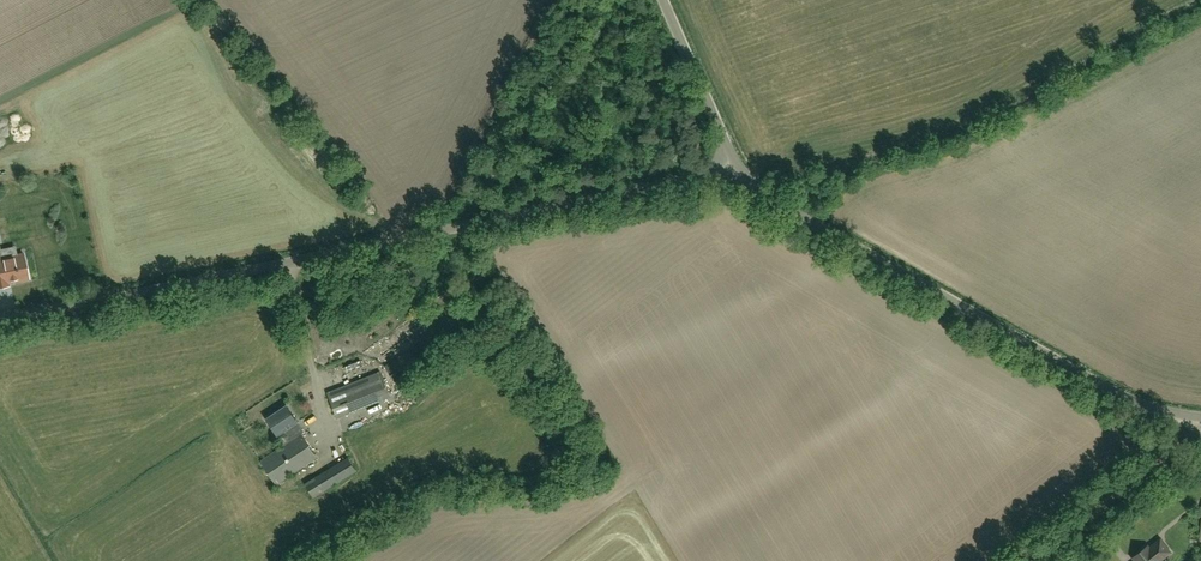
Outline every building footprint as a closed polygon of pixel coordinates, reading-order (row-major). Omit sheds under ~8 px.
[(4,285),(5,285),(4,283),(28,278),(23,252),(0,257),(0,286),(4,285)] [(380,371),(327,393),(337,418),(390,397),(380,371)] [(304,432),(297,422),(286,405),(266,419),(278,436),(286,430),(292,441),(261,461),(277,485),(317,458),(301,434),(304,432)] [(314,497),(323,492),(357,472),(348,457),(305,483),(314,497)] [(1160,540),(1149,549),(1147,546),(1133,558),(1135,560),(1159,560),(1170,552),(1160,540)]
